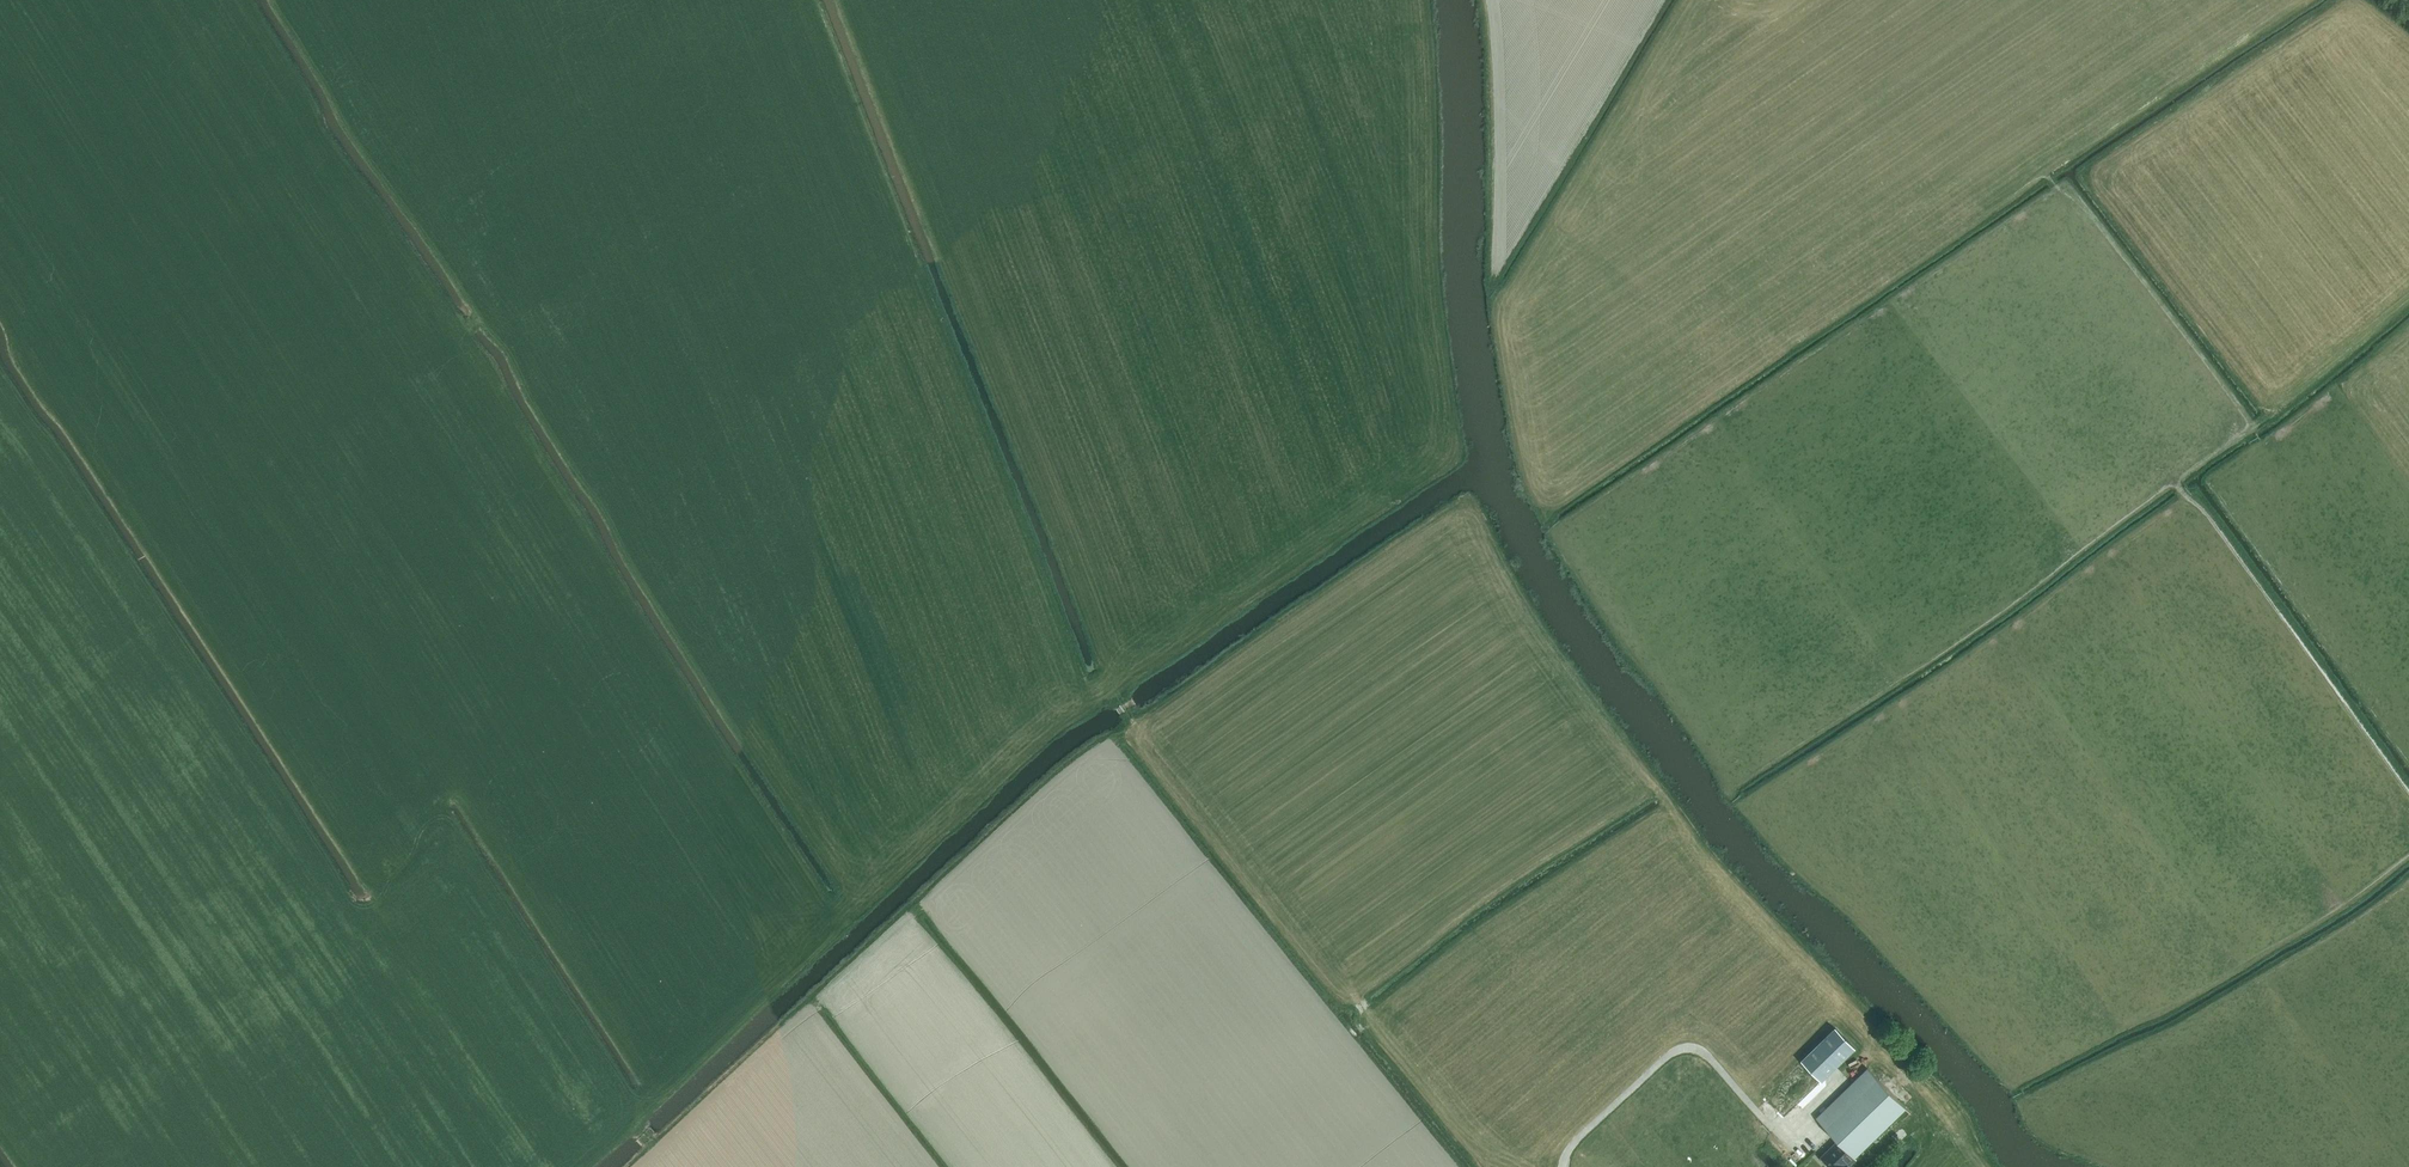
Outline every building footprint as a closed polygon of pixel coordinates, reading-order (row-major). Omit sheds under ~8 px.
[(1801,1061),(1821,1082),(1856,1049),(1836,1028),(1801,1061)] [(1905,1108),(1910,1113),(1911,1112),(1868,1068),(1816,1118),(1838,1141),(1820,1158),(1829,1166),(1850,1166),(1849,1166),(1856,1159),(1855,1157),(1905,1108)]
